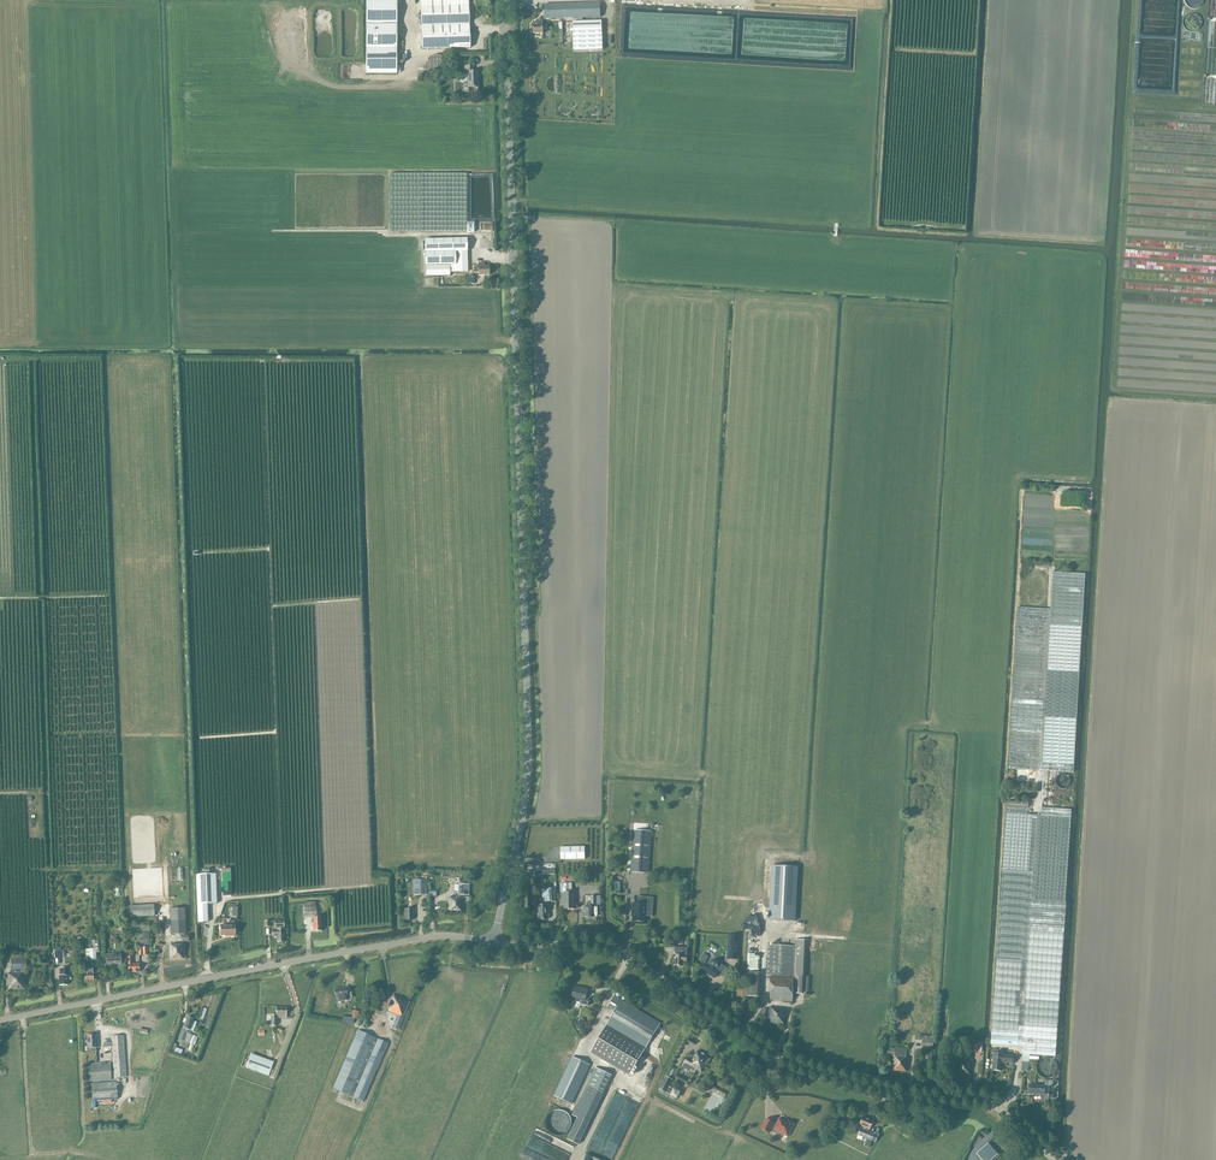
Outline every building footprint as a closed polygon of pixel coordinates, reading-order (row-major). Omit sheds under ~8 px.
[(366,72),(398,72),(397,0),(398,0),(368,0),(366,72)] [(422,40),(420,40),(420,46),(422,46),(422,49),(470,48),(469,0),(421,0),(422,40)] [(568,4),(544,5),(545,19),(569,18),(568,4)] [(314,10),(314,39),(330,39),(330,32),(325,32),(325,28),(328,28),(328,10),(314,10)] [(600,21),(573,22),(574,46),(574,51),(603,50),(602,21),(600,21)] [(538,23),(538,27),(533,27),(533,35),(543,35),(543,32),(548,31),(547,27),(543,27),(542,23),(538,23)] [(464,66),(465,75),(467,75),(467,88),(478,88),(478,80),(477,80),(477,72),(472,72),(472,66),(464,66)] [(391,174),(391,232),(466,232),(467,174),(391,174)] [(431,240),(425,240),(426,276),(432,276),(450,275),(450,272),(468,271),(467,252),(467,239),(431,240)] [(485,263),(479,263),(479,267),(474,267),(474,272),(479,272),(479,275),(490,275),(490,266),(485,267),(485,263)] [(428,286),(436,286),(436,277),(426,277),(426,280),(428,281),(428,286)] [(1009,768),(1038,770),(1074,772),(1077,718),(1080,665),(1082,622),(1085,574),(1053,572),(1050,609),(1018,607),(1016,645),(1014,668),(1011,722),(1009,768)] [(1019,582),(1018,593),(1038,593),(1039,589),(1044,589),(1044,583),(1019,582)] [(1051,808),(1069,809),(1069,801),(1051,800),(1051,808)] [(1041,815),(1028,814),(1028,803),(1007,801),(1003,863),(1000,905),(997,951),(994,997),(991,1044),(1022,1046),(1021,1054),(1056,1056),(1059,1002),(1062,956),(1066,902),(1065,902),(1071,810),(1042,807),(1041,815)] [(632,872),(649,873),(651,831),(634,830),(632,872)] [(561,859),(585,859),(585,847),(561,847),(561,859)] [(773,865),(770,920),(794,921),(797,867),(773,865)] [(544,883),(553,883),(554,869),(536,868),(536,880),(544,880),(544,883)] [(215,873),(197,874),(199,922),(208,922),(207,904),(217,903),(215,873)] [(423,880),(414,880),(415,895),(427,894),(426,880),(423,880)] [(450,897),(450,901),(449,901),(448,912),(463,912),(463,898),(469,898),(470,895),(469,895),(469,885),(459,884),(458,895),(456,895),(456,897),(450,897)] [(547,889),(548,902),(556,901),(555,889),(547,889)] [(636,902),(638,902),(657,903),(658,890),(637,889),(636,902)] [(576,893),(561,893),(561,904),(562,904),(562,909),(576,909),(576,893)] [(587,905),(584,905),(584,917),(593,917),(593,905),(601,905),(601,895),(591,895),(591,903),(587,903),(587,905)] [(632,914),(632,921),(645,922),(646,915),(647,903),(632,902),(631,914),(632,914)] [(130,906),(131,916),(155,915),(155,905),(130,906)] [(537,910),(536,910),(537,920),(540,920),(547,920),(547,910),(549,910),(549,905),(537,906),(537,910)] [(314,916),(314,918),(317,918),(316,907),(304,907),(305,917),(314,916)] [(171,908),(172,934),(186,933),(185,908),(171,908)] [(321,917),(317,918),(314,918),(314,931),(322,931),(321,917)] [(221,925),(221,935),(230,934),(230,935),(236,935),(235,921),(229,921),(229,925),(221,925)] [(276,929),(272,929),(273,937),(278,937),(278,942),(279,942),(279,943),(282,943),(283,942),(284,942),(284,929),(284,921),(275,921),(276,929)] [(730,935),(729,959),(737,959),(738,935),(730,935)] [(170,945),(170,959),(185,959),(185,943),(174,943),(174,945),(170,945)] [(706,947),(711,951),(715,947),(709,943),(706,947)] [(771,976),(794,977),(795,946),(768,945),(766,975),(771,975),(771,976)] [(139,947),(139,955),(147,955),(147,947),(139,947)] [(674,952),(676,952),(676,955),(675,965),(683,966),(683,961),(687,962),(687,956),(687,948),(675,947),(674,952)] [(96,949),(86,949),(87,961),(97,960),(96,949)] [(121,963),(121,954),(106,955),(107,964),(121,963)] [(128,956),(129,972),(140,972),(139,963),(132,963),(132,956),(128,956)] [(12,973),(8,973),(8,990),(26,990),(25,969),(27,969),(27,958),(26,958),(12,959),(12,973)] [(727,967),(720,964),(720,963),(713,959),(712,961),(711,960),(710,960),(709,961),(708,962),(707,964),(706,963),(701,971),(707,974),(708,973),(715,977),(718,973),(722,975),(727,967)] [(81,968),(82,974),(85,974),(86,980),(94,979),(93,967),(81,968)] [(59,975),(60,985),(68,985),(67,975),(69,975),(69,968),(60,968),(60,975),(59,975)] [(761,998),(762,973),(750,973),(749,998),(761,998)] [(794,977),(771,976),(770,1000),(793,1001),(793,993),(794,977)] [(337,998),(338,1002),(348,1000),(348,998),(353,998),(351,990),(347,991),(346,987),(335,989),(336,998),(337,998)] [(575,987),(572,996),(571,996),(570,1000),(580,1003),(580,1004),(588,1006),(590,998),(586,997),(588,989),(583,988),(583,989),(575,987)] [(410,1002),(394,995),(389,1006),(390,1006),(388,1011),(398,1015),(393,1026),(399,1029),(410,1002)] [(591,1051),(630,1074),(660,1023),(621,1000),(622,1000),(614,995),(608,1006),(615,1010),(591,1051)] [(780,1010),(781,1008),(769,1007),(768,1019),(766,1018),(766,1023),(784,1025),(785,1010),(780,1010)] [(271,1015),(271,1026),(277,1026),(277,1022),(277,1018),(286,1018),(286,1008),(277,1008),(277,1015),(271,1015)] [(912,1025),(912,1023),(912,1022),(911,1021),(910,1018),(909,1017),(908,1016),(906,1016),(905,1016),(903,1016),(901,1016),(900,1017),(899,1018),(898,1019),(897,1020),(897,1022),(896,1023),(896,1025),(897,1026),(897,1027),(898,1029),(900,1030),(901,1030),(903,1031),(904,1031),(905,1031),(907,1031),(908,1030),(909,1029),(911,1028),(911,1027),(912,1025)] [(184,1028),(179,1039),(184,1041),(182,1044),(188,1046),(192,1034),(189,1033),(191,1030),(193,1031),(197,1022),(193,1021),(194,1019),(187,1017),(183,1028),(184,1028)] [(333,1089),(363,1101),(388,1043),(358,1030),(333,1089)] [(88,1039),(84,1039),(84,1045),(88,1045),(88,1048),(88,1049),(90,1049),(90,1048),(91,1048),(91,1052),(96,1052),(96,1048),(95,1035),(87,1035),(88,1039)] [(105,1042),(105,1047),(112,1046),(115,1078),(126,1077),(123,1035),(112,1036),(112,1041),(105,1042)] [(971,1043),(971,1051),(981,1052),(982,1044),(971,1043)] [(888,1048),(888,1056),(893,1056),(892,1070),(906,1072),(907,1061),(906,1061),(907,1048),(895,1047),(895,1049),(888,1048)] [(994,1053),(992,1070),(1002,1071),(1002,1063),(1006,1063),(1005,1064),(1013,1065),(1014,1056),(1003,1055),(1004,1051),(998,1050),(998,1054),(994,1053)] [(691,1069),(694,1071),(696,1069),(701,1072),(705,1065),(707,1065),(711,1058),(697,1051),(692,1060),(687,1057),(684,1062),(692,1067),(691,1069)] [(269,1075),(274,1061),(251,1053),(246,1067),(249,1068),(269,1075)] [(554,1096),(572,1104),(590,1065),(572,1056),(554,1096)] [(955,1074),(970,1075),(970,1061),(956,1060),(955,1074)] [(88,1064),(89,1081),(111,1080),(110,1063),(88,1064)] [(596,1067),(587,1085),(603,1093),(612,1075),(596,1067)] [(660,1089),(666,1092),(669,1094),(672,1088),(669,1086),(673,1080),(666,1076),(660,1089)] [(91,1084),(92,1100),(118,1099),(117,1082),(91,1084)] [(603,1153),(627,1088),(617,1084),(598,1137),(600,1137),(598,1143),(595,1143),(593,1149),(603,1153)] [(578,1117),(567,1139),(578,1144),(589,1123),(603,1093),(587,1085),(572,1115),(578,1117)] [(1029,1085),(1029,1094),(1043,1095),(1043,1098),(1053,1099),(1054,1091),(1045,1090),(1046,1086),(1029,1085)] [(671,1095),(677,1098),(680,1092),(674,1089),(671,1095)] [(712,1115),(718,1118),(724,1107),(719,1103),(712,1115)] [(861,1128),(858,1135),(867,1139),(865,1145),(869,1147),(875,1134),(868,1131),(871,1124),(872,1124),(874,1120),(863,1116),(859,1128),(861,1128)] [(566,1118),(552,1121),(553,1127),(553,1128),(554,1133),(559,1132),(560,1135),(562,1135),(561,1132),(569,1130),(566,1118)] [(779,1118),(773,1130),(787,1137),(794,1124),(788,1120),(786,1124),(783,1122),(784,1121),(779,1118)] [(760,1129),(769,1133),(774,1123),(765,1119),(760,1129)] [(533,1137),(546,1143),(547,1140),(556,1145),(559,1139),(534,1127),(531,1134),(534,1135),(533,1137)] [(560,1143),(557,1147),(563,1151),(566,1147),(567,1147),(569,1145),(562,1139),(559,1142),(560,1143)] [(976,1153),(982,1159),(992,1159),(998,1154),(988,1143),(976,1153)] [(531,1159),(561,1159),(526,1145),(521,1156),(531,1159)]
